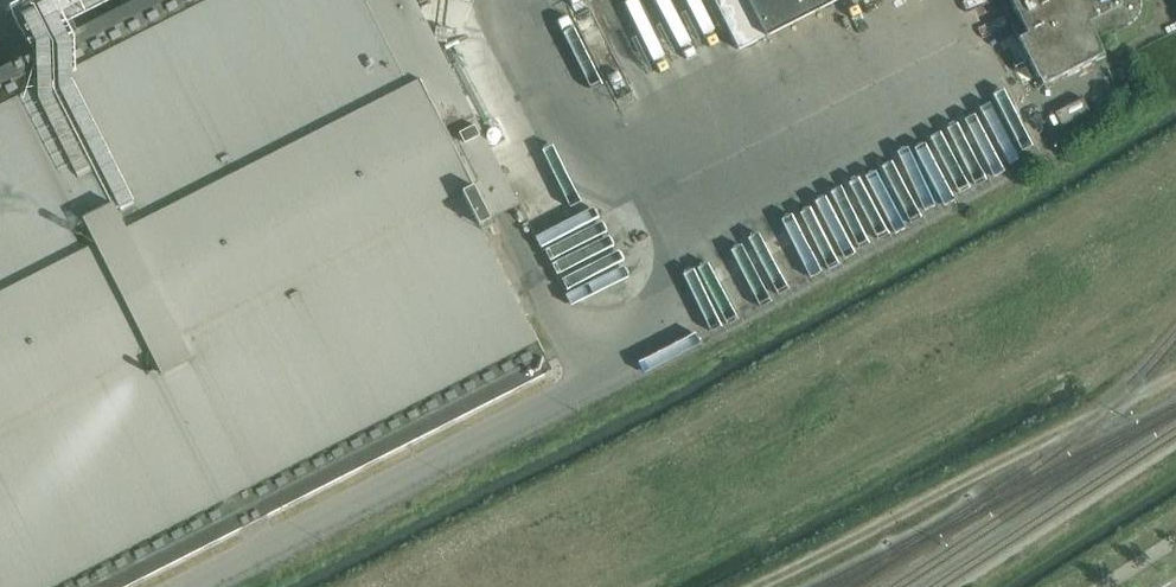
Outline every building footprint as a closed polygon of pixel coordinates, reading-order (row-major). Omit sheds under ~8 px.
[(362,0),(136,0),(0,69),(0,586),(125,586),(550,371),(460,193),(470,187),(487,220),(517,205),(413,0),(372,0),(364,4),(362,0)] [(108,0),(20,0),(8,6),(26,41),(108,0)] [(746,0),(712,0),(738,51),(765,37),(746,0)] [(839,0),(746,0),(765,37),(839,0)] [(1019,20),(1010,25),(1041,86),(1103,54),(1095,38),(1112,29),(1114,33),(1129,26),(1131,25),(1133,23),(1135,21),(1137,19),(1138,17),(1139,15),(1140,13),(1140,11),(1141,10),(1141,6),(1141,3),(1140,0),(1009,0),(1019,20)] [(1061,126),(1089,111),(1083,98),(1054,112),(1061,126)]
